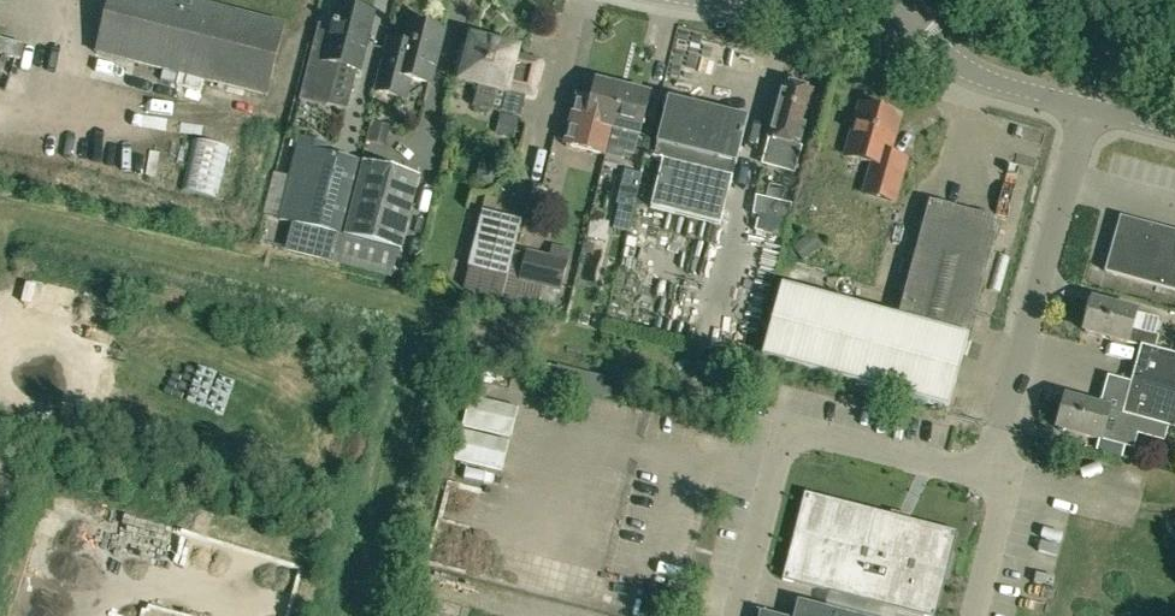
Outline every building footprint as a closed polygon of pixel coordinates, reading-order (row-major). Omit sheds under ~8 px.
[(97,52),(267,95),(280,46),(269,44),(275,21),(191,0),(110,0),(97,52)] [(313,44),(299,99),(326,106),(337,64),(358,69),(372,13),(359,10),(357,4),(346,1),(342,5),(338,5),(328,47),(313,44)] [(389,39),(376,90),(404,97),(409,78),(429,83),(443,31),(409,23),(404,43),(389,39)] [(496,89),(505,91),(506,88),(531,95),(540,62),(514,56),(516,50),(490,43),(491,38),(476,34),(474,40),(472,39),(468,57),(463,56),(457,79),(479,85),(474,106),(491,110),(496,89)] [(615,129),(625,86),(601,80),(600,84),(596,83),(591,103),(578,99),(566,150),(605,160),(613,129),(615,129)] [(761,165),(795,174),(808,123),(804,122),(812,91),(783,83),(761,165)] [(649,96),(645,95),(646,91),(625,86),(615,129),(627,132),(622,152),(635,155),(649,96)] [(668,99),(653,158),(662,161),(650,207),(720,225),(732,178),(747,119),(668,99)] [(864,193),(894,202),(906,160),(888,155),(900,116),(860,105),(846,156),(872,163),(864,193)] [(323,143),(300,137),(279,219),(339,234),(358,162),(321,152),(323,143)] [(400,250),(419,175),(363,161),(344,235),(400,250)] [(641,175),(624,171),(617,205),(618,205),(613,229),(629,233),(641,175)] [(756,197),(752,214),(787,222),(792,205),(756,197)] [(948,410),(1000,221),(930,202),(898,318),(782,285),(761,358),(948,410)] [(482,211),(468,267),(507,277),(521,221),(482,211)] [(1120,217),(1105,271),(1174,290),(1174,232),(1120,217)] [(558,292),(565,263),(526,254),(519,283),(558,292)] [(1140,350),(1132,380),(1174,392),(1174,355),(1155,349),(1159,336),(1131,328),(1134,316),(1092,304),(1083,335),(1129,347),(1130,343),(1141,346),(1140,350)] [(553,383),(557,367),(537,362),(533,378),(553,383)] [(1132,380),(1122,413),(1066,398),(1057,428),(1100,440),(1104,425),(1132,432),(1136,419),(1174,429),(1174,392),(1132,380)] [(469,396),(463,425),(511,437),(518,408),(469,396)] [(508,444),(459,432),(452,461),(501,473),(508,444)] [(859,599),(868,601),(925,615),(935,615),(956,532),(805,493),(783,579),(859,599)] [(854,615),(798,600),(794,615),(858,615),(854,615)]
